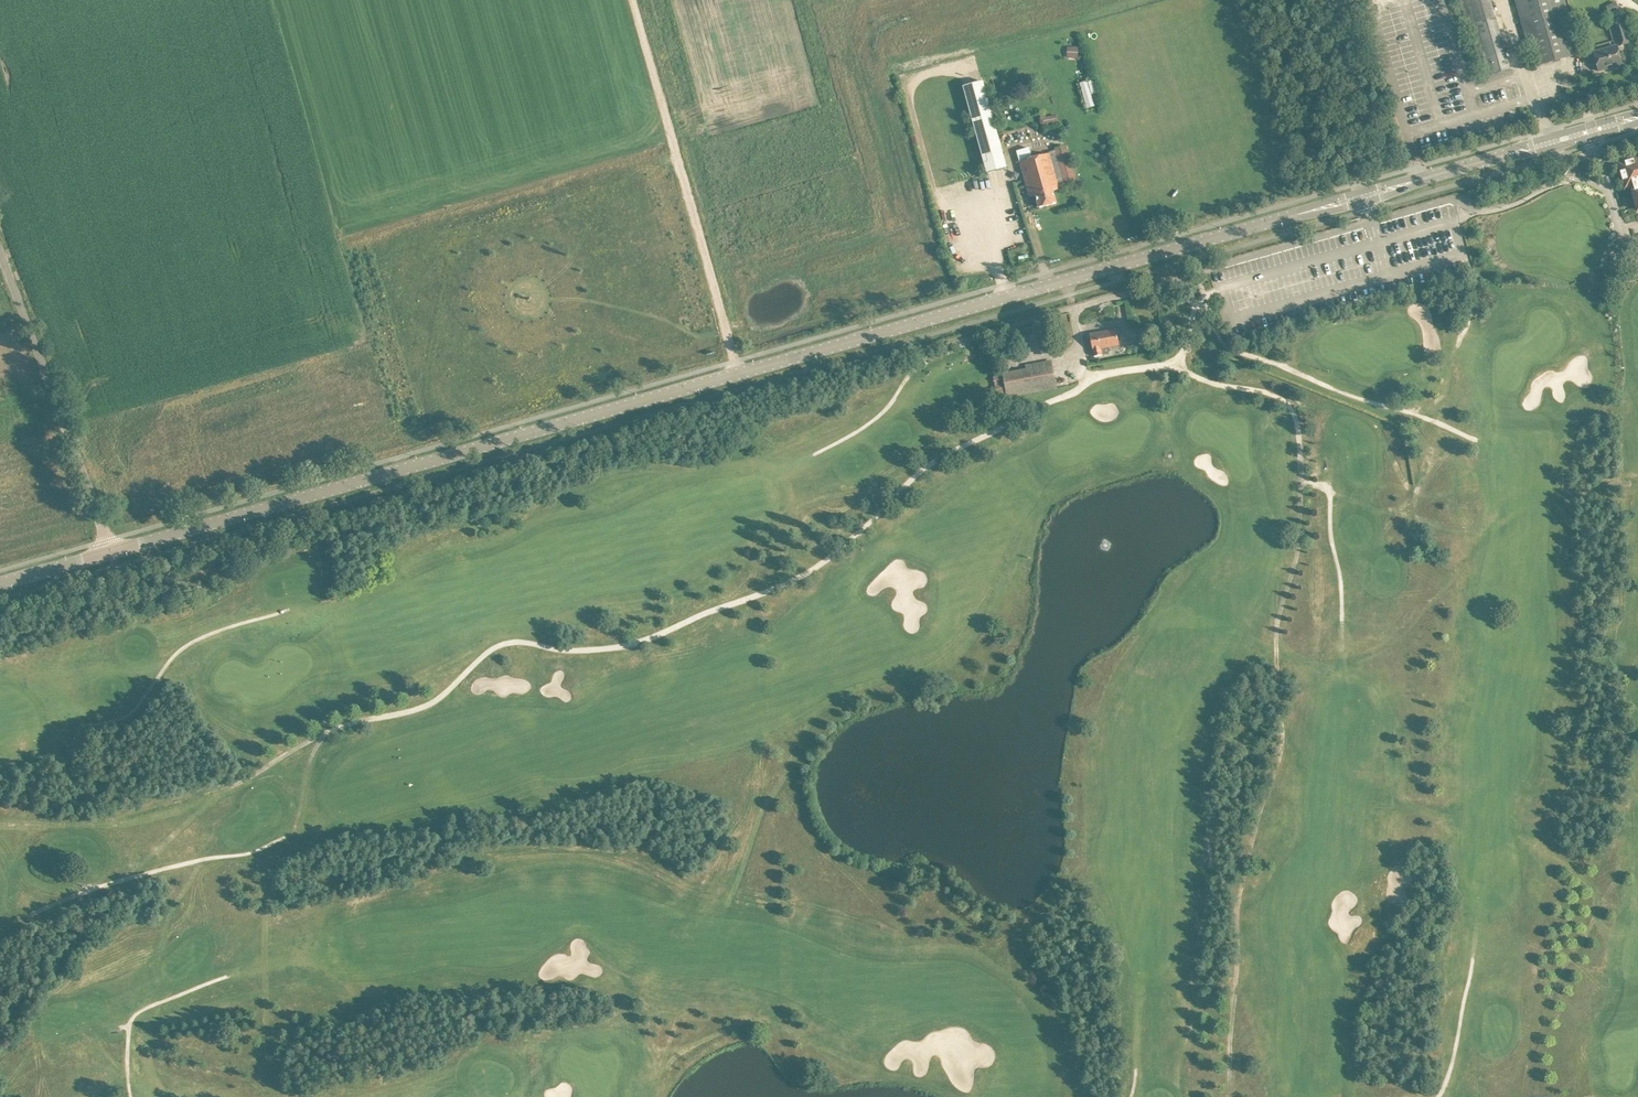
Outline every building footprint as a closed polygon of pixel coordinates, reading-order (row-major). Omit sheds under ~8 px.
[(1482,78),(1510,70),(1491,1),(1494,0),(1461,0),(1474,50),(1482,78)] [(1534,67),(1580,54),(1565,0),(1515,0),(1534,67)] [(1616,3),(1606,8),(1608,13),(1609,15),(1620,11),(1616,3)] [(1614,25),(1620,46),(1629,43),(1623,22),(1614,25)] [(1593,53),(1598,71),(1622,64),(1617,46),(1593,53)] [(1071,48),(1070,59),(1078,59),(1079,48),(1071,48)] [(1082,81),(1087,107),(1095,106),(1090,80),(1082,81)] [(1006,168),(982,81),(963,87),(987,174),(1006,168)] [(1049,117),(1040,118),(1041,126),(1050,124),(1049,117)] [(1055,150),(1048,152),(1049,154),(1056,178),(1059,188),(1077,183),(1066,145),(1054,148),(1055,150)] [(1029,148),(1017,151),(1027,186),(1030,197),(1036,195),(1053,191),(1059,189),(1059,188),(1056,178),(1049,154),(1032,158),(1029,148)] [(1618,164),(1625,189),(1633,187),(1634,191),(1633,192),(1637,210),(1637,158),(1618,164)] [(1053,191),(1036,195),(1039,208),(1056,203),(1053,191)] [(1119,345),(1116,330),(1090,335),(1093,350),(1094,357),(1102,355),(1101,348),(1119,345)] [(1008,396),(1031,392),(1056,387),(1051,362),(1026,366),(1027,370),(1004,374),(1008,396)]
